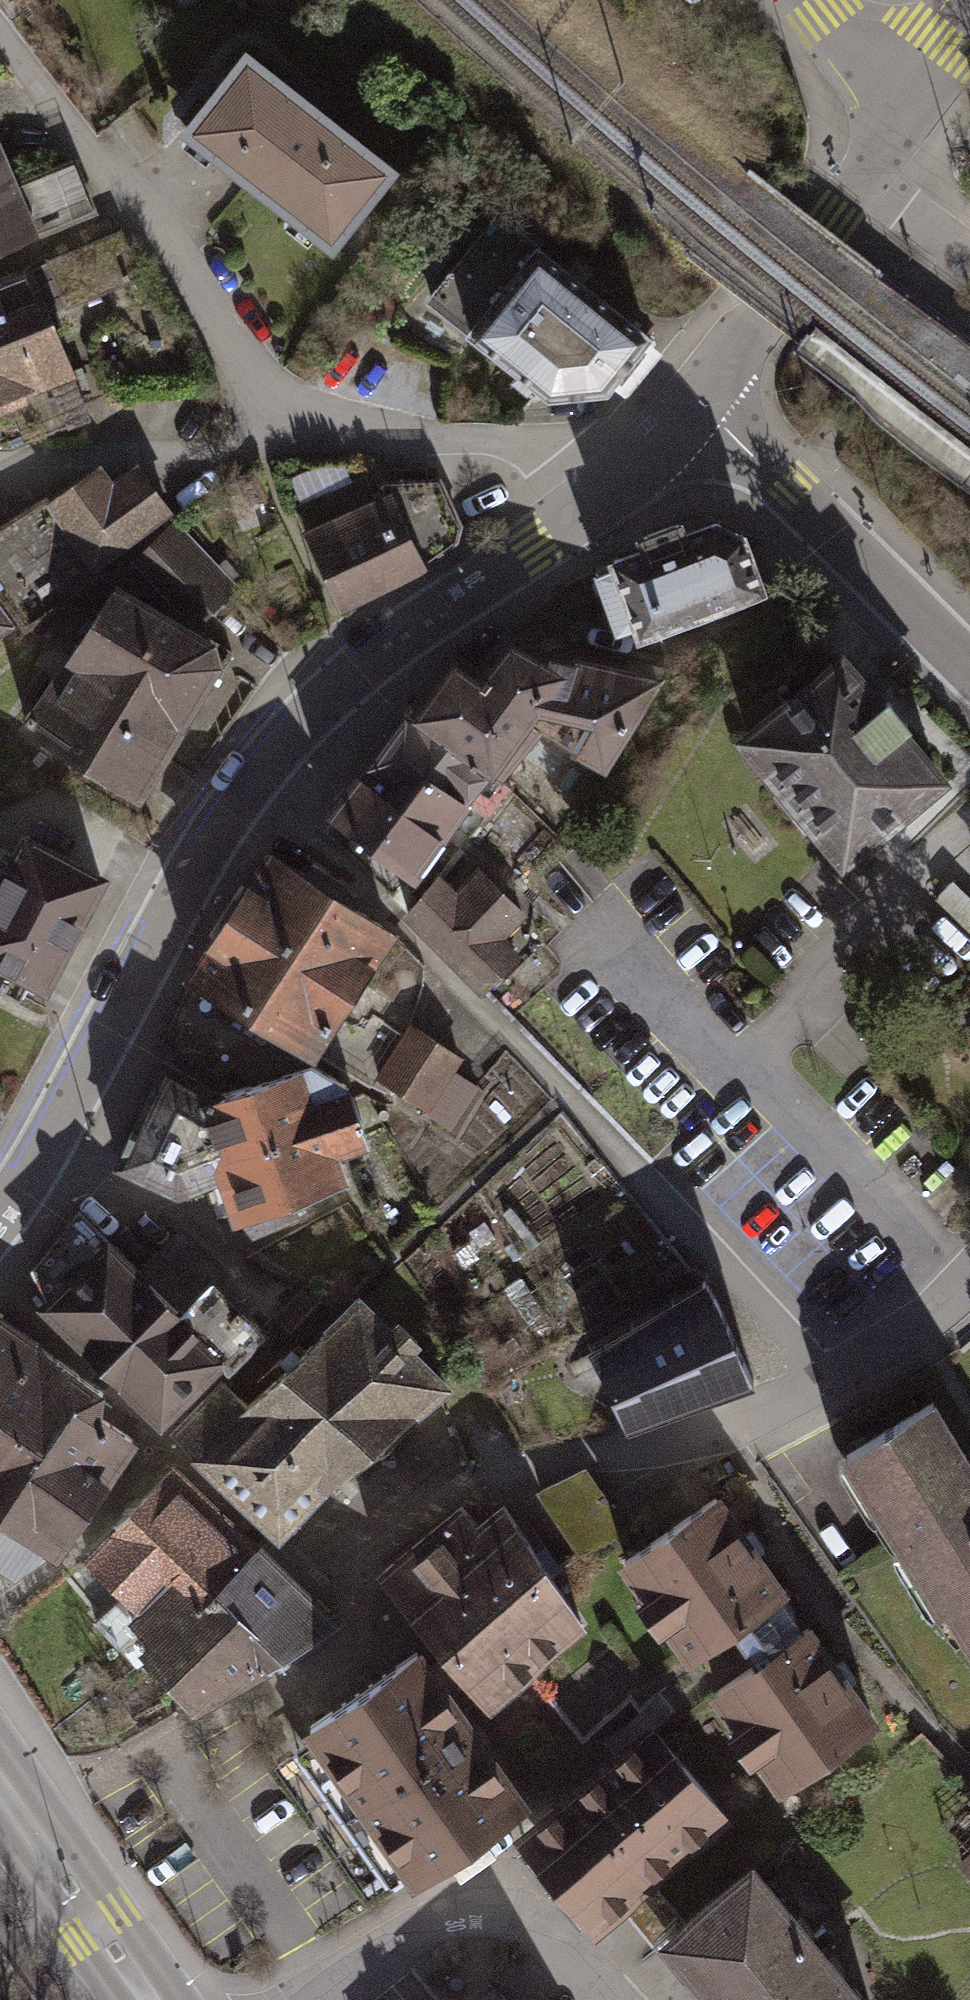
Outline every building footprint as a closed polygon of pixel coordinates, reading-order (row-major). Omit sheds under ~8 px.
[(250,44),(184,127),(336,250),(405,167),(250,44)] [(103,212),(79,158),(19,185),(0,144),(0,253),(103,212)] [(502,208),(427,301),(559,398),(614,393),(659,334),(502,208)] [(0,272),(0,418),(14,412),(30,443),(71,428),(97,420),(54,311),(142,279),(123,231),(37,267),(33,258),(0,272)] [(305,502),(297,505),(344,612),(432,571),(428,561),(459,540),(461,525),(442,481),(372,484),(365,475),(352,481),(345,461),(294,479),(305,502)] [(0,529),(0,585),(29,624),(176,512),(141,465),(118,480),(103,464),(0,529)] [(595,564),(620,634),(770,583),(752,530),(724,516),(694,527),(689,515),(641,533),(646,545),(595,564)] [(235,590),(169,525),(132,561),(198,627),(235,590)] [(234,652),(117,581),(69,661),(190,727),(234,652)] [(16,620),(0,595),(0,632),(16,620)] [(411,709),(332,812),(416,876),(475,809),(485,815),(510,786),(504,781),(547,731),(611,773),(670,674),(561,649),(514,622),(483,659),(457,643),(411,709)] [(843,635),(730,731),(844,864),(957,768),(897,699),(843,635)] [(69,661),(24,728),(145,803),(190,727),(69,661)] [(25,828),(8,861),(0,857),(0,988),(22,1000),(30,982),(52,994),(114,875),(25,828)] [(403,932),(269,839),(187,968),(198,975),(278,1026),(314,1053),(321,1057),(330,1045),(345,1022),(403,932)] [(490,985),(527,949),(512,934),(531,916),(479,864),(458,885),(441,868),(407,902),(490,985)] [(278,1026),(198,975),(172,1019),(162,1036),(205,1058),(259,1053),(278,1026)] [(468,1057),(415,1023),(407,1036),(371,1014),(365,1029),(345,1022),(330,1045),(452,1129),(480,1085),(459,1071),(468,1057)] [(303,1065),(235,1091),(168,1059),(118,1167),(181,1196),(225,1184),(237,1216),(348,1182),(339,1151),(372,1140),(352,1075),(321,1057),(314,1053),(303,1065)] [(180,1304),(111,1236),(80,1266),(45,1300),(160,1416),(222,1355),(228,1361),(267,1323),(214,1270),(180,1304)] [(708,1278),(589,1345),(627,1424),(754,1381),(708,1278)] [(179,1433),(274,1530),(369,1439),(441,1382),(361,1301),(290,1366),(246,1409),(225,1388),(179,1433)] [(0,1317),(0,1565),(13,1574),(49,1546),(56,1550),(134,1435),(99,1411),(100,1388),(0,1317)] [(969,1599),(969,1445),(943,1400),(845,1455),(941,1618),(954,1611),(969,1599)] [(175,1466),(88,1553),(139,1602),(119,1620),(194,1705),(336,1619),(294,1580),(175,1466)] [(624,1529),(585,1466),(535,1490),(576,1556),(624,1529)] [(624,1567),(690,1666),(797,1593),(725,1493),(624,1567)] [(487,1696),(585,1621),(506,1503),(483,1524),(463,1504),(382,1574),(487,1696)] [(969,1637),(969,1599),(954,1611),(969,1637)] [(714,1693),(784,1795),(885,1726),(814,1623),(714,1693)] [(414,1882),(526,1795),(415,1644),(299,1725),(414,1882)] [(520,1838),(601,1934),(738,1819),(657,1723),(520,1838)] [(958,1865),(969,1878),(969,1853),(958,1865)] [(665,1941),(712,1999),(874,1999),(757,1858),(665,1941)]
